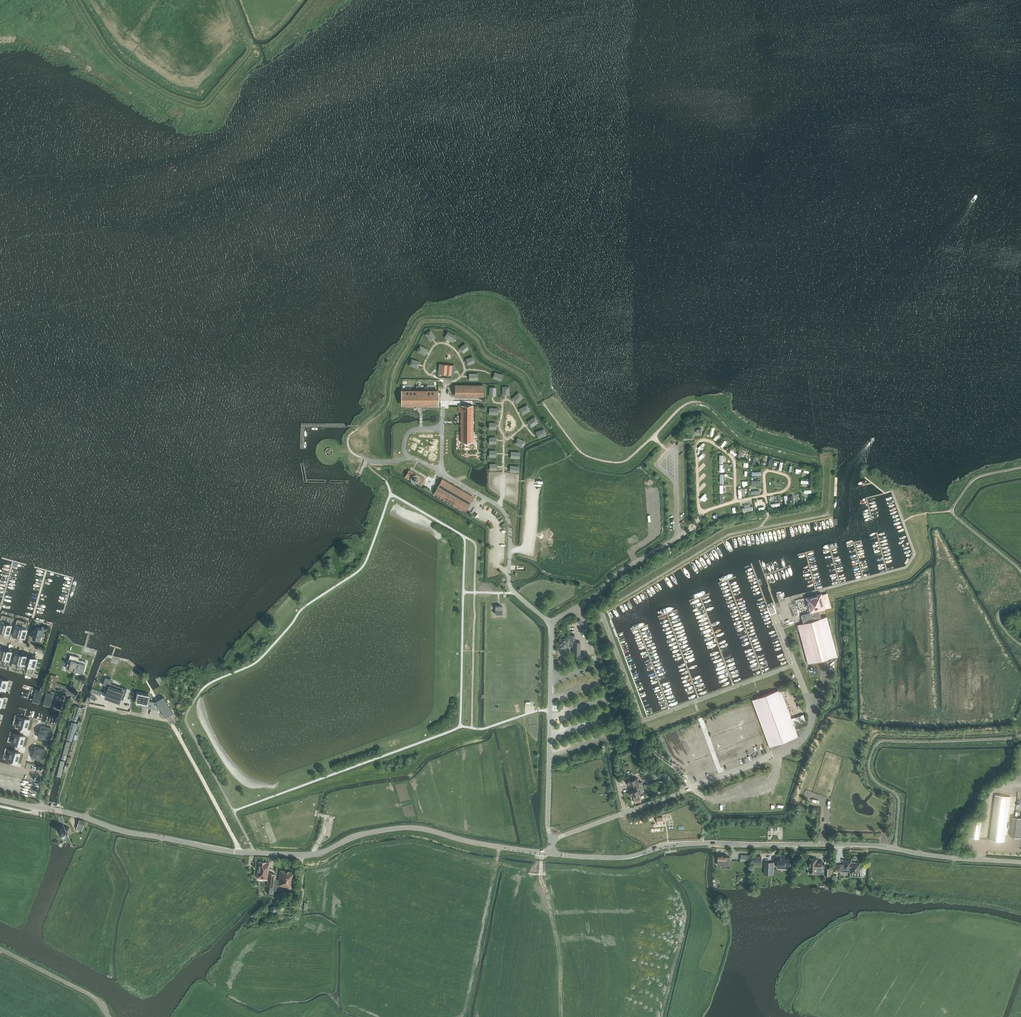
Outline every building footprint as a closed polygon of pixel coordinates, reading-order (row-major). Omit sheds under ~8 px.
[(424,334),(431,341),(437,336),(430,329),(424,334)] [(444,338),(454,342),(457,335),(447,331),(444,338)] [(460,347),(464,353),(470,348),(465,343),(460,347)] [(420,345),(416,351),(425,355),(428,349),(420,345)] [(468,365),(475,362),(473,356),(466,358),(468,365)] [(418,368),(421,361),(412,358),(409,365),(418,368)] [(441,374),(451,375),(452,365),(442,364),(441,374)] [(493,378),(502,380),(504,373),(495,371),(493,378)] [(455,386),(455,394),(484,395),(484,386),(455,386)] [(402,393),(401,393),(401,402),(402,402),(420,402),(427,402),(438,402),(438,393),(427,393),(427,391),(416,391),(416,393),(402,393)] [(519,391),(512,398),(517,403),(524,397),(519,391)] [(519,408),(522,415),(531,410),(527,404),(519,408)] [(473,405),(459,405),(459,411),(462,411),(462,442),(473,442),(473,405)] [(531,427),(539,422),(536,416),(527,420),(531,427)] [(544,428),(535,431),(538,438),(547,435),(544,428)] [(523,447),(526,441),(517,437),(514,444),(523,447)] [(405,476),(421,485),(424,480),(408,471),(405,476)] [(465,511),(472,499),(440,481),(433,493),(465,511)] [(746,507),(743,507),(744,512),(755,511),(754,503),(746,504),(746,507)] [(808,663),(818,661),(837,656),(827,617),(821,618),(819,610),(826,609),(822,593),(815,595),(815,596),(813,597),(813,595),(806,597),(810,612),(801,615),(804,623),(798,624),(808,663)] [(0,620),(0,630),(2,631),(2,632),(3,631),(4,631),(3,632),(4,632),(4,631),(9,633),(13,618),(2,615),(0,620)] [(17,619),(13,634),(17,635),(17,636),(18,636),(18,635),(19,635),(19,637),(20,636),(24,637),(28,622),(17,619)] [(31,633),(33,633),(32,638),(43,641),(45,633),(44,633),(45,629),(35,626),(35,629),(32,628),(31,633)] [(569,642),(569,639),(560,639),(560,648),(569,648),(569,646),(573,646),(573,655),(580,655),(580,642),(569,642)] [(0,648),(0,664),(7,666),(11,651),(7,650),(7,649),(6,648),(6,650),(5,649),(5,648),(4,649),(0,648)] [(20,653),(15,652),(11,667),(22,670),(27,655),(22,654),(22,653),(21,654),(20,654),(21,653),(20,652),(20,653)] [(78,673),(79,672),(83,673),(86,661),(82,660),(82,661),(78,660),(79,657),(79,658),(70,655),(70,654),(68,662),(67,662),(67,664),(66,668),(69,668),(68,669),(76,671),(76,672),(76,671),(78,672),(78,673)] [(36,658),(30,657),(26,671),(32,673),(36,658)] [(104,692),(106,693),(108,694),(107,696),(114,699),(118,700),(119,698),(123,699),(127,689),(112,683),(108,682),(106,686),(104,692)] [(35,689),(31,702),(38,705),(42,691),(35,689)] [(752,700),(770,747),(798,736),(781,689),(752,700)] [(46,692),(42,705),(49,708),(53,694),(46,692)] [(138,692),(136,702),(138,703),(137,705),(142,706),(143,704),(146,704),(148,695),(138,692)] [(52,708),(59,710),(63,697),(56,695),(52,708)] [(156,701),(161,710),(165,717),(173,712),(164,696),(156,701)] [(161,710),(156,701),(154,702),(149,701),(147,707),(161,710)] [(76,706),(72,720),(76,722),(80,707),(76,706)] [(18,716),(17,721),(29,724),(30,719),(18,716)] [(76,722),(72,720),(66,740),(70,742),(76,722)] [(27,729),(29,724),(17,721),(16,726),(27,729)] [(38,737),(43,738),(46,727),(41,725),(38,737)] [(47,740),(49,734),(51,728),(46,727),(43,738),(47,740)] [(25,736),(13,733),(12,738),(24,741),(25,736)] [(24,741),(12,738),(11,743),(22,746),(24,741)] [(70,742),(66,740),(60,760),(65,761),(70,742)] [(40,747),(35,746),(32,758),(37,759),(40,747)] [(40,747),(37,759),(42,760),(45,749),(40,747)] [(9,750),(7,755),(19,758),(20,753),(9,750)] [(19,758),(7,755),(6,759),(18,763),(19,758)] [(65,761),(60,760),(56,777),(60,778),(65,761)] [(634,784),(635,787),(643,785),(642,781),(639,782),(638,778),(626,780),(628,785),(634,784)] [(640,789),(643,788),(643,785),(635,787),(636,790),(629,791),(630,796),(641,794),(640,789)] [(1005,841),(1010,797),(995,795),(989,839),(1005,841)] [(1020,838),(1020,817),(1012,816),(1010,836),(1020,838)] [(85,821),(79,819),(76,828),(82,830),(85,821)] [(69,833),(69,832),(68,829),(69,829),(68,828),(66,826),(65,825),(65,826),(62,826),(61,826),(61,827),(59,829),(58,829),(58,830),(59,830),(59,833),(59,834),(62,836),(63,836),(65,835),(66,835),(66,836),(67,835),(66,835),(68,833),(69,833)] [(730,857),(727,857),(727,855),(718,854),(718,860),(718,865),(729,866),(730,857)] [(786,855),(780,854),(780,857),(777,857),(777,859),(775,859),(775,862),(777,862),(777,865),(785,865),(785,868),(790,868),(790,863),(791,863),(791,862),(790,862),(791,857),(786,857),(786,855)] [(807,867),(807,868),(808,869),(809,870),(809,871),(817,871),(817,868),(822,868),(823,861),(817,861),(817,859),(809,859),(809,866),(808,866),(807,867)] [(862,868),(859,868),(860,863),(851,863),(851,860),(844,860),(844,868),(850,868),(850,873),(851,873),(850,876),(856,876),(856,873),(859,873),(859,872),(862,872),(862,868)] [(275,874),(273,873),(268,873),(269,863),(266,862),(259,861),(257,877),(268,879),(267,886),(273,887),(275,874)] [(765,862),(764,874),(773,874),(773,862),(765,862)] [(292,887),(294,872),(280,870),(279,880),(275,879),(274,885),(282,885),(282,886),(292,887)] [(283,896),(278,895),(277,901),(274,903),(276,906),(282,902),(283,896)]
